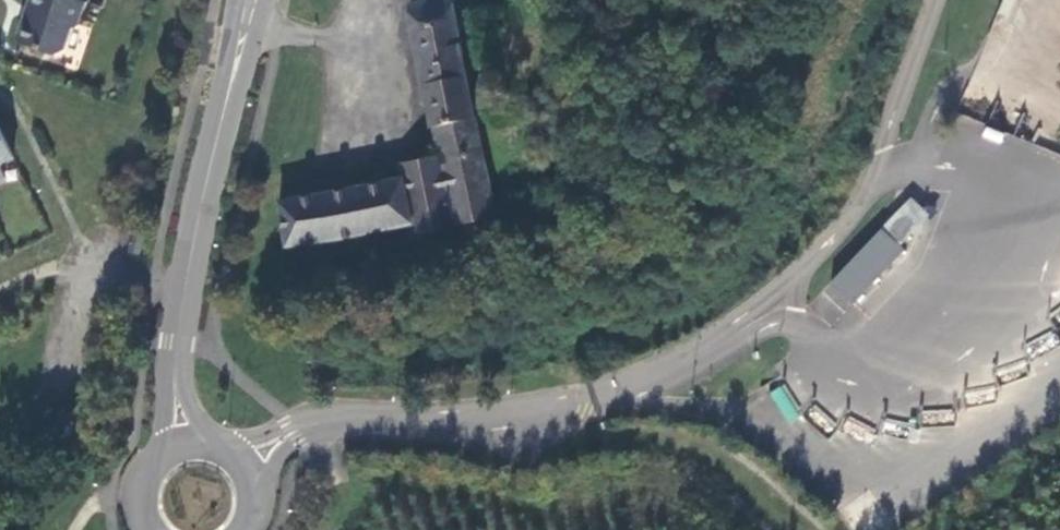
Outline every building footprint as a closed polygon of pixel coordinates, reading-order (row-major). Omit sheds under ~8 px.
[(78,0),(30,0),(27,7),(32,9),(29,19),(22,22),(17,37),(20,44),(45,53),(42,60),(77,72),(92,30),(79,25),(86,3),(78,0)] [(278,201),(288,250),(413,226),(416,237),(497,219),(452,0),(410,9),(439,154),(402,164),(404,177),(278,201)] [(14,158),(0,131),(0,165),(14,158)] [(911,198),(883,228),(901,245),(929,215),(911,198)] [(904,250),(882,229),(831,283),(853,304),(904,250)] [(145,236),(134,233),(128,252),(139,256),(145,236)]
